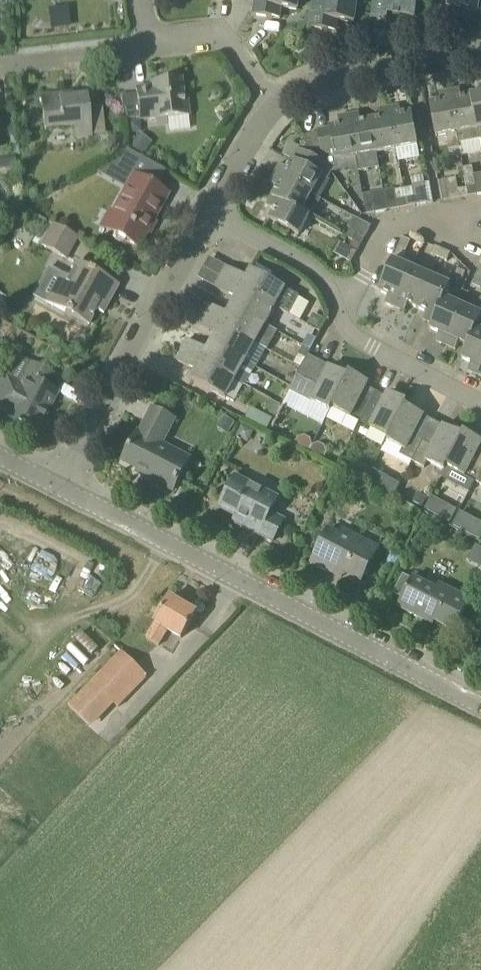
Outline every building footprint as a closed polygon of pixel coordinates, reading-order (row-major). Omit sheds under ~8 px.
[(299,0),(255,0),(252,15),(280,19),(282,8),(298,10),(299,0)] [(358,0),(313,0),(309,28),(337,32),(339,21),(354,23),(358,0)] [(418,0),(374,0),(371,17),(387,20),(389,13),(416,17),(418,0)] [(480,0),(450,0),(448,9),(478,14),(480,0)] [(121,96),(124,120),(139,118),(140,120),(154,118),(154,119),(189,115),(187,98),(183,98),(181,79),(150,83),(150,86),(136,88),(137,94),(121,96)] [(480,140),(480,86),(479,87),(480,95),(472,96),(480,140)] [(462,98),(460,90),(450,92),(459,143),(480,140),(472,96),(462,98)] [(459,143),(450,92),(439,94),(440,102),(430,104),(436,137),(447,135),(449,150),(460,149),(459,143)] [(60,98),(59,94),(41,96),(45,130),(74,127),(75,139),(90,137),(86,95),(60,98)] [(401,115),(400,107),(390,109),(397,150),(399,150),(416,147),(418,146),(412,113),(401,115)] [(376,154),(397,150),(390,109),(379,111),(380,119),(370,121),(376,154)] [(361,122),(359,114),(349,116),(359,169),(359,172),(369,170),(366,156),(376,154),(370,121),(361,122)] [(332,173),(359,169),(349,116),(338,118),(340,126),(329,128),(329,129),(317,131),(318,135),(309,137),(307,140),(332,173)] [(137,133),(133,138),(128,145),(127,146),(140,156),(150,142),(137,133)] [(117,153),(121,142),(111,139),(108,151),(117,153)] [(332,174),(307,140),(295,162),(293,160),(288,170),(280,166),(275,174),(314,195),(323,178),(328,180),(332,174)] [(14,167),(12,155),(0,157),(0,168),(14,167)] [(472,166),(463,168),(467,188),(468,197),(480,194),(480,174),(474,175),(472,166)] [(273,197),(304,214),(314,195),(275,174),(270,184),(277,188),(273,197)] [(152,221),(167,194),(133,175),(112,214),(115,216),(107,230),(138,247),(147,231),(145,229),(150,220),(152,221)] [(458,189),(457,178),(444,181),(447,200),(468,197),(467,188),(458,189)] [(412,186),(414,197),(405,199),(407,208),(434,203),(430,182),(412,186)] [(395,191),(394,189),(384,191),(387,211),(407,208),(405,199),(404,189),(395,191)] [(367,215),(380,212),(387,211),(384,191),(363,195),(367,215)] [(299,236),(310,217),(304,214),(273,197),(268,206),(275,210),(270,220),(299,236)] [(361,245),(372,227),(354,217),(348,227),(351,229),(347,237),(354,241),(361,245)] [(64,259),(77,237),(52,223),(40,245),(64,259)] [(403,238),(394,257),(402,260),(407,250),(411,242),(403,238)] [(361,245),(354,241),(350,248),(357,252),(361,245)] [(439,258),(443,250),(435,247),(431,255),(439,258)] [(439,258),(447,262),(451,253),(443,250),(439,258)] [(412,269),(393,261),(379,291),(389,295),(385,303),(396,308),(412,269)] [(117,286),(76,263),(68,278),(61,274),(45,303),(87,325),(100,302),(106,306),(117,286)] [(273,274),(257,265),(253,271),(251,270),(247,278),(227,267),(221,277),(276,307),(289,315),(299,297),(285,289),(286,289),(270,280),(273,274)] [(473,285),(480,289),(480,267),(473,285)] [(417,308),(431,277),(412,269),(396,308),(405,312),(408,304),(417,308)] [(462,280),(466,272),(458,269),(456,273),(454,277),(462,280)] [(266,326),(276,307),(221,277),(216,288),(236,299),(231,307),(266,326)] [(432,324),(444,299),(450,285),(431,277),(417,308),(427,312),(423,320),(432,324)] [(446,345),(462,307),(444,299),(432,324),(430,329),(440,333),(436,341),(446,345)] [(227,314),(207,303),(201,314),(256,344),(266,326),(231,307),(227,314)] [(480,317),(480,315),(462,307),(446,345),(456,350),(459,342),(468,346),(475,328),(476,329),(480,317)] [(255,368),(255,367),(246,362),(256,344),(201,314),(196,324),(216,335),(211,343),(255,368)] [(323,319),(313,315),(309,325),(319,329),(323,319)] [(476,329),(475,328),(468,346),(462,359),(471,363),(468,371),(478,375),(480,368),(480,331),(476,329)] [(308,337),(304,345),(312,349),(316,340),(308,337)] [(207,351),(187,340),(181,350),(236,381),(236,380),(245,385),(255,368),(211,343),(207,351)] [(305,347),(300,357),(307,360),(309,356),(312,351),(305,347)] [(226,399),(236,381),(181,350),(176,361),(196,372),(191,380),(226,399)] [(29,364),(15,356),(2,384),(0,388),(0,407),(10,412),(8,415),(37,430),(56,393),(52,391),(58,379),(29,364)] [(330,411),(332,407),(348,377),(309,356),(307,360),(299,374),(290,391),(330,411)] [(361,421),(376,392),(367,387),(369,383),(349,373),(348,377),(332,407),(351,417),(351,416),(361,421)] [(287,374),(283,382),(290,386),(294,378),(287,374)] [(386,397),(376,392),(361,421),(371,426),(370,427),(390,437),(406,407),(407,403),(388,393),(386,397)] [(413,462),(434,421),(406,407),(390,437),(387,441),(403,450),(400,454),(413,462)] [(162,444),(175,420),(153,409),(140,434),(138,432),(123,461),(152,476),(150,479),(173,491),(190,459),(162,444)] [(221,415),(214,426),(225,433),(232,422),(221,415)] [(447,467),(462,436),(434,421),(413,462),(424,467),(427,463),(444,472),(447,467)] [(252,431),(239,424),(233,436),(246,443),(252,431)] [(475,481),(480,470),(480,446),(480,441),(464,432),(462,436),(447,467),(444,472),(441,478),(469,493),(475,481)] [(292,443),(307,451),(310,444),(308,438),(303,435),(296,437),(292,443)] [(317,442),(310,444),(307,451),(322,458),(325,452),(323,445),(317,442)] [(400,485),(371,470),(365,481),(394,496),(400,485)] [(273,542),(285,520),(271,513),(278,499),(236,477),(220,509),(246,522),(244,527),(273,542)] [(359,487),(353,496),(362,501),(368,492),(359,487)] [(427,497),(418,492),(412,502),(422,507),(427,497)] [(456,508),(446,503),(440,516),(449,521),(456,508)] [(468,516),(458,511),(451,524),(461,529),(468,516)] [(379,548),(344,530),(340,537),(329,530),(312,563),(328,571),(331,566),(362,582),(379,548)] [(467,560),(480,567),(480,548),(475,545),(467,560)] [(72,576),(66,586),(81,594),(86,583),(72,576)] [(438,589),(413,577),(398,607),(424,620),(433,625),(435,621),(454,631),(471,599),(441,584),(438,589)] [(181,639),(196,613),(170,598),(145,639),(158,647),(168,631),(181,639)] [(82,632),(50,662),(67,680),(99,650),(82,632)] [(120,654),(114,649),(101,662),(106,668),(69,706),(92,729),(115,705),(117,708),(147,677),(122,652),(120,654)]
